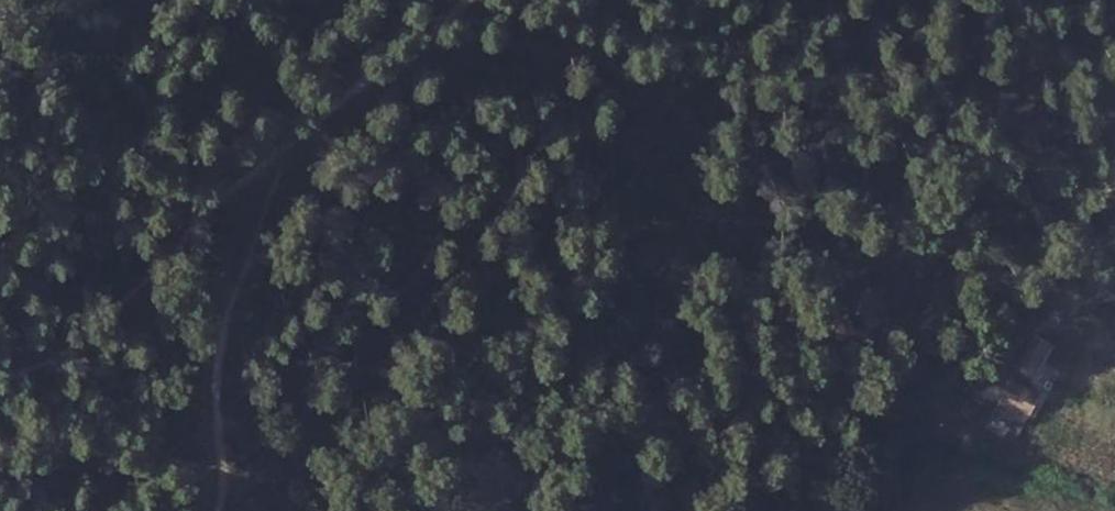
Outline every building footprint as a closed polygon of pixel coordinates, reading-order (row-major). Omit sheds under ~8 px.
[(1019,350),(1035,359),(1053,326),(1036,317),(1019,350)] [(1003,380),(1036,398),(1046,379),(1013,362),(1003,380)]
